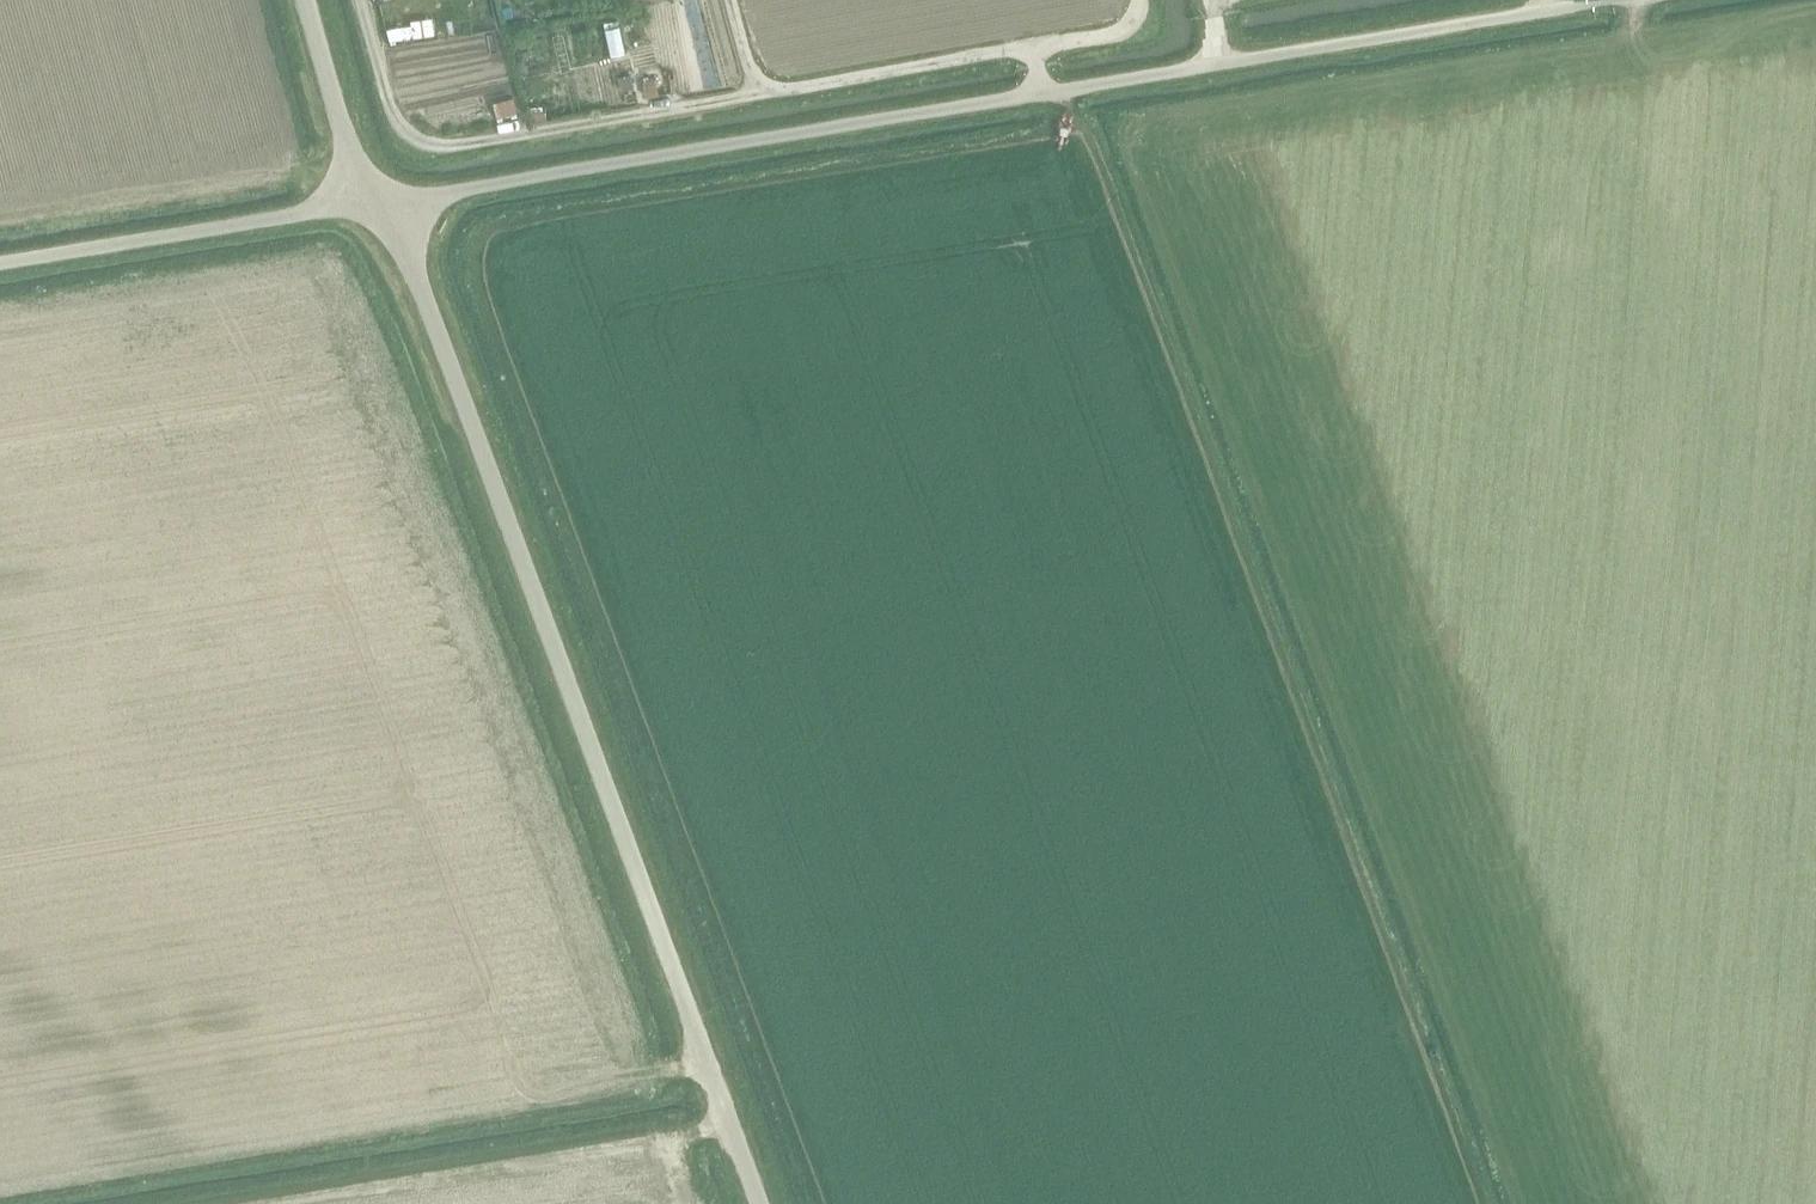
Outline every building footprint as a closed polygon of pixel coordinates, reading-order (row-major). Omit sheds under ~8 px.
[(440,4),(417,6),(418,24),(441,22),(440,4)] [(416,12),(397,13),(397,26),(417,26),(416,12)] [(598,42),(622,41),(621,15),(596,16),(598,42)] [(643,27),(644,46),(667,46),(666,26),(643,27)] [(609,85),(604,49),(594,50),(599,87),(609,85)] [(631,72),(618,75),(620,88),(633,85),(631,72)] [(656,77),(643,79),(646,95),(659,92),(656,77)] [(512,96),(493,101),(496,116),(516,111),(512,96)]
